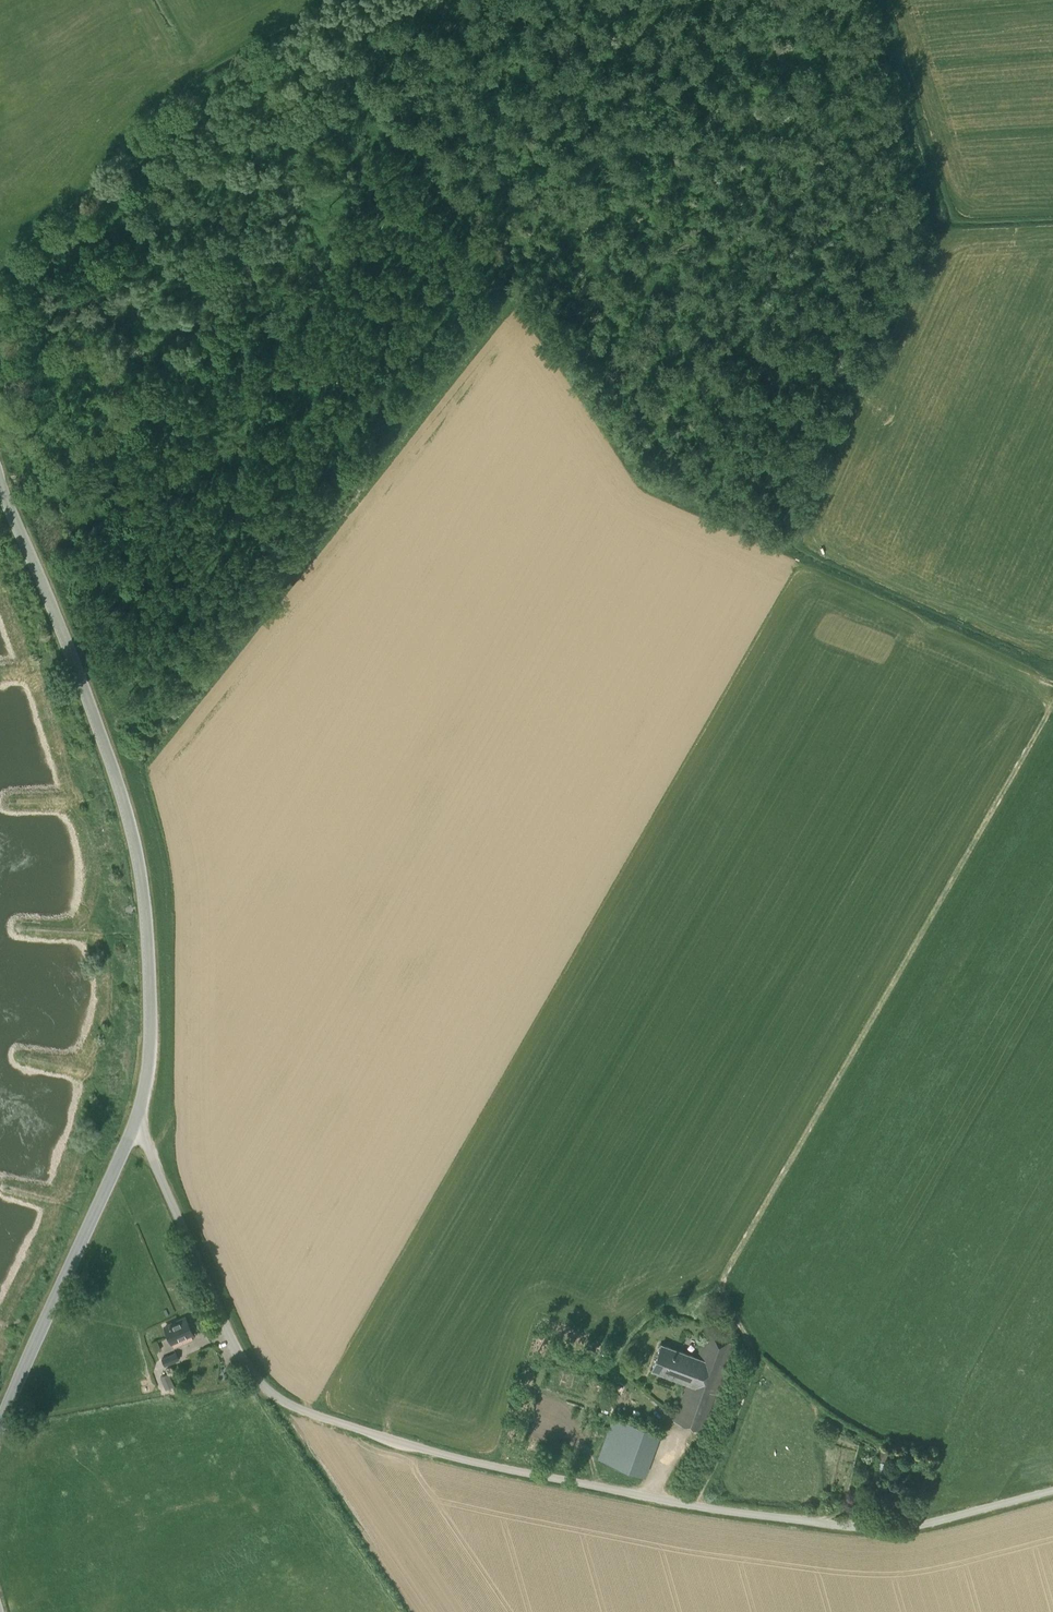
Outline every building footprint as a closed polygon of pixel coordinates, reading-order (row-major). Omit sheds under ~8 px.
[(193,1335),(185,1318),(164,1327),(171,1344),(193,1335)] [(674,1421),(702,1431),(734,1344),(706,1333),(697,1358),(661,1344),(651,1370),(688,1383),(674,1421)] [(161,1359),(165,1367),(179,1360),(176,1352),(161,1359)] [(162,1377),(167,1389),(173,1386),(168,1374),(162,1377)] [(598,1460),(644,1476),(660,1433),(614,1417),(598,1460)] [(892,1451),(881,1450),(880,1459),(891,1460),(892,1451)]
